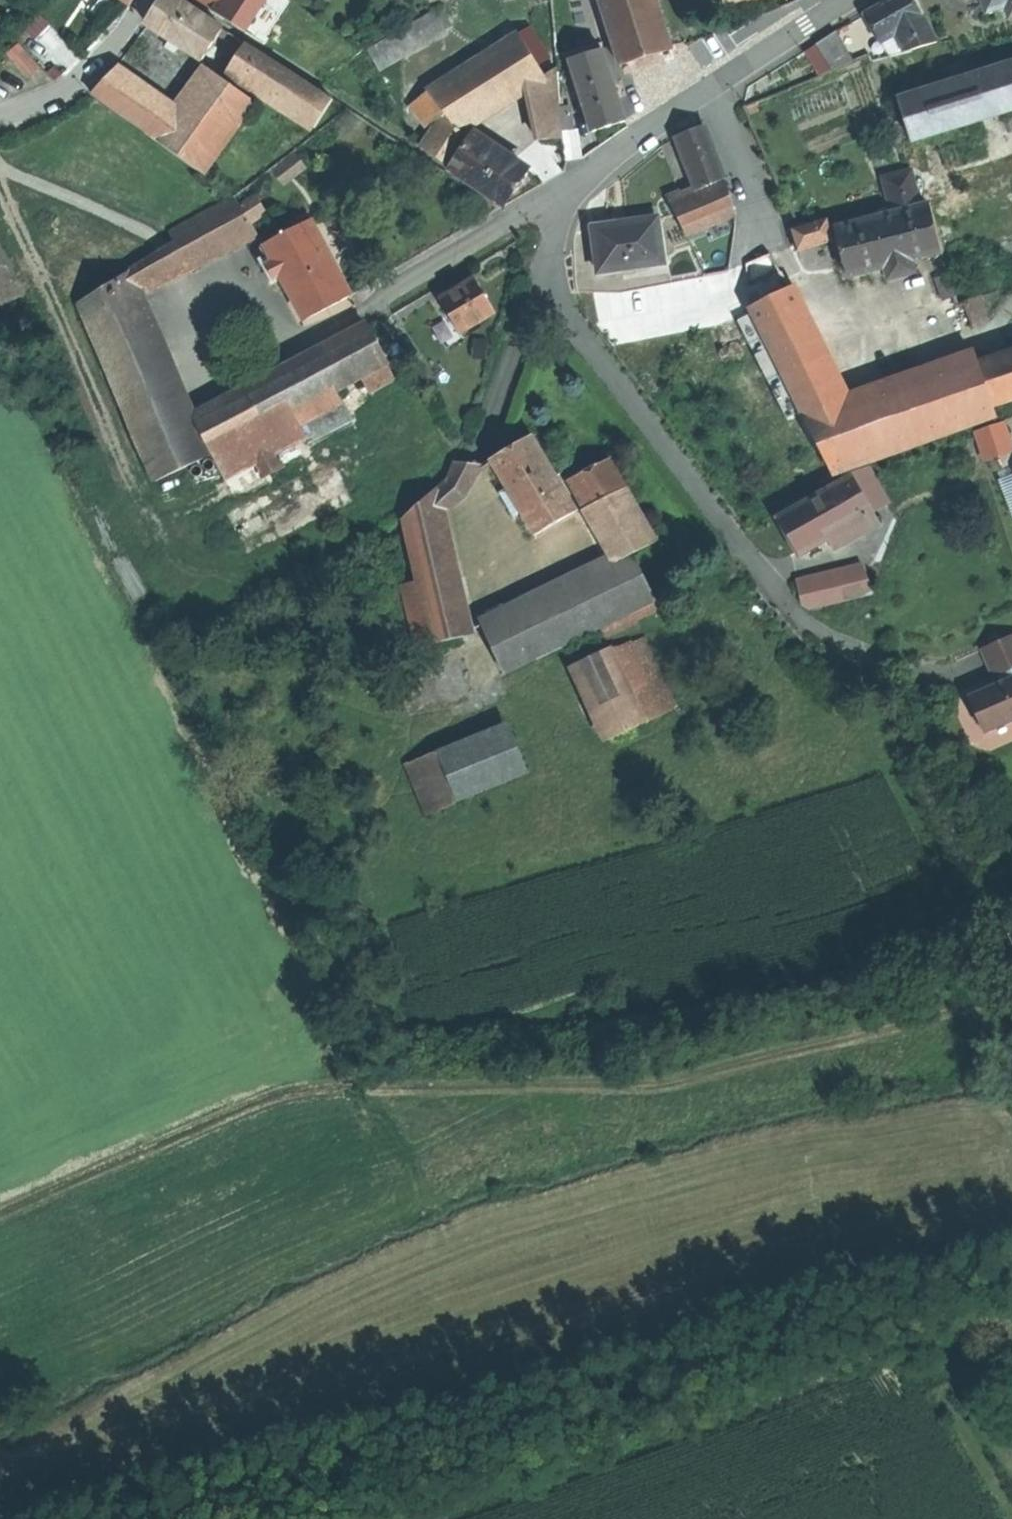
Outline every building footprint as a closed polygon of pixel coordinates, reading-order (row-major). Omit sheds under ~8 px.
[(223,29),(178,0),(163,0),(157,9),(146,26),(202,62),(223,29)] [(250,9),(257,0),(214,0),(242,20),(250,9)] [(250,9),(258,15),(266,5),(259,0),(257,0),(250,9)] [(656,0),(599,0),(620,68),(672,51),(656,0)] [(921,18),(910,0),(896,0),(885,6),(866,17),(881,44),(882,43),(901,32),(922,20),(921,18)] [(1011,6),(1011,0),(984,0),(988,14),(1007,8),(1011,6)] [(446,32),(435,13),(368,51),(379,70),(446,32)] [(924,17),(921,18),(922,20),(901,32),(913,52),(938,43),(924,17)] [(450,157),(456,162),(471,140),(459,132),(527,88),(544,76),(543,74),(540,69),(550,63),(530,32),(428,93),(442,112),(457,132),(459,138),(460,143),(450,157)] [(913,52),(901,32),(882,43),(891,57),(913,52)] [(816,46),(830,68),(833,71),(854,63),(835,34),(816,46)] [(39,68),(18,43),(7,53),(27,77),(39,68)] [(226,72),(240,81),(258,53),(245,44),(226,72)] [(816,46),(807,52),(822,76),(833,71),(830,68),(816,46)] [(608,128),(626,122),(603,50),(569,61),(592,133),(608,128)] [(258,53),(240,81),(275,104),(294,76),(258,53)] [(900,100),(914,143),(1011,112),(1011,65),(900,100)] [(554,67),(543,74),(544,76),(527,88),(537,141),(560,138),(554,67)] [(175,117),(158,142),(202,174),(253,102),(209,70),(175,117)] [(112,73),(93,94),(142,130),(160,106),(112,73)] [(294,76),(275,104),(314,130),(332,101),(294,76)] [(410,107),(424,126),(442,112),(428,93),(410,107)] [(160,106),(142,130),(144,131),(144,132),(158,142),(175,117),(160,106)] [(431,134),(420,148),(444,164),(451,169),(456,162),(450,157),(460,143),(459,138),(457,132),(442,112),(424,126),(431,134)] [(561,129),(570,129),(569,117),(560,118),(561,129)] [(688,134),(676,138),(689,172),(717,161),(705,128),(688,134)] [(561,129),(566,171),(582,159),(575,129),(570,129),(561,129)] [(451,169),(505,204),(516,187),(527,172),(474,137),(471,140),(456,162),(451,169)] [(717,161),(689,172),(696,191),(725,180),(717,161)] [(885,180),(885,182),(893,214),(920,208),(911,174),(885,180)] [(669,202),(668,203),(670,205),(677,218),(729,197),(725,180),(696,191),(683,197),(669,202)] [(668,198),(669,202),(683,197),(681,193),(678,194),(678,195),(671,198),(671,197),(668,198)] [(241,208),(234,197),(168,234),(173,244),(185,269),(256,234),(251,224),(241,208)] [(677,218),(686,237),(735,215),(729,197),(677,218)] [(257,199),(241,208),(251,224),(266,215),(257,199)] [(920,208),(893,214),(836,228),(848,278),(881,270),(886,269),(912,262),(916,261),(941,255),(929,205),(920,208)] [(789,230),(796,253),(834,241),(827,219),(789,230)] [(624,224),(593,228),(599,272),(663,264),(657,220),(624,224)] [(265,246),(273,262),(281,277),(304,321),(351,297),(312,222),(265,246)] [(185,269),(173,244),(127,271),(128,273),(137,293),(185,269)] [(0,251),(0,308),(22,297),(0,251)] [(767,257),(744,266),(768,300),(790,289),(779,273),(767,257)] [(281,277),(273,262),(267,266),(270,272),(274,280),(281,277)] [(886,269),(888,277),(889,281),(900,278),(915,274),(914,271),(912,262),(886,269)] [(743,266),(749,309),(768,300),(744,266),(743,266)] [(137,293),(128,273),(77,304),(156,483),(213,455),(194,423),(137,293)] [(956,298),(949,278),(936,282),(943,302),(956,298)] [(441,300),(461,333),(495,313),(484,295),(475,280),(441,300)] [(833,477),(875,462),(846,402),(790,289),(768,300),(749,309),(833,477)] [(194,423),(213,455),(293,414),(336,391),(361,378),(387,365),(369,331),(194,423)] [(981,365),(994,407),(1011,401),(1011,354),(981,365)] [(875,462),(997,420),(977,357),(846,402),(875,462)] [(395,381),(387,365),(361,378),(370,394),(395,381)] [(299,426),(342,403),(336,391),(293,414),(299,426)] [(299,426),(305,437),(308,443),(351,420),(342,403),(299,426)] [(293,414),(213,455),(225,479),(255,463),(262,476),(280,467),(274,454),(305,437),(299,426),(293,414)] [(521,512),(522,514),(535,537),(577,513),(533,437),(510,451),(491,462),(507,489),(509,493),(521,512)] [(564,471),(588,509),(602,502),(588,475),(582,461),(564,471)] [(214,468),(214,466),(213,464),(212,463),(209,462),(206,462),(205,463),(203,465),(203,467),(203,469),(204,470),(206,472),(209,472),(211,472),(213,470),(214,468)] [(588,475),(602,502),(606,500),(629,489),(616,464),(588,475)] [(454,465),(447,479),(457,491),(457,497),(483,469),(454,465)] [(202,474),(202,472),(201,470),(199,468),(197,467),(194,468),(193,469),(192,471),(191,473),(192,475),(193,477),(194,477),(196,478),(198,478),(199,477),(200,477),(201,475),(202,474)] [(852,478),(860,491),(873,487),(867,470),(851,476),(852,478)] [(873,515),(860,491),(852,478),(778,520),(790,540),(799,557),(873,515)] [(447,479),(430,495),(434,514),(457,497),(457,491),(447,479)] [(606,500),(632,554),(633,556),(656,544),(629,489),(606,500)] [(512,517),(516,515),(521,512),(509,493),(504,496),(501,498),(512,517)] [(430,495),(404,519),(418,582),(402,586),(411,629),(414,640),(416,649),(453,641),(458,639),(463,638),(434,514),(430,495)] [(588,509),(617,562),(632,554),(606,500),(602,502),(588,509)] [(504,673),(563,644),(593,629),(598,627),(631,611),(654,600),(633,556),(632,554),(617,562),(481,628),(504,673)] [(873,595),(867,578),(799,594),(803,610),(873,595)] [(631,611),(634,622),(659,610),(654,600),(631,611)] [(631,611),(598,627),(603,638),(635,623),(634,622),(631,611)] [(414,640),(411,629),(396,632),(399,644),(414,640)] [(563,644),(574,667),(605,652),(593,629),(563,644)] [(998,644),(984,650),(996,676),(993,677),(998,688),(974,699),(988,731),(1011,720),(1011,637),(998,644)] [(625,651),(610,651),(631,696),(646,725),(676,711),(643,642),(625,651)] [(610,650),(605,652),(574,667),(573,667),(595,712),(631,696),(610,651),(610,650)] [(631,696),(595,712),(609,742),(646,725),(631,696)] [(528,774),(508,724),(408,765),(429,815),(528,774)]
